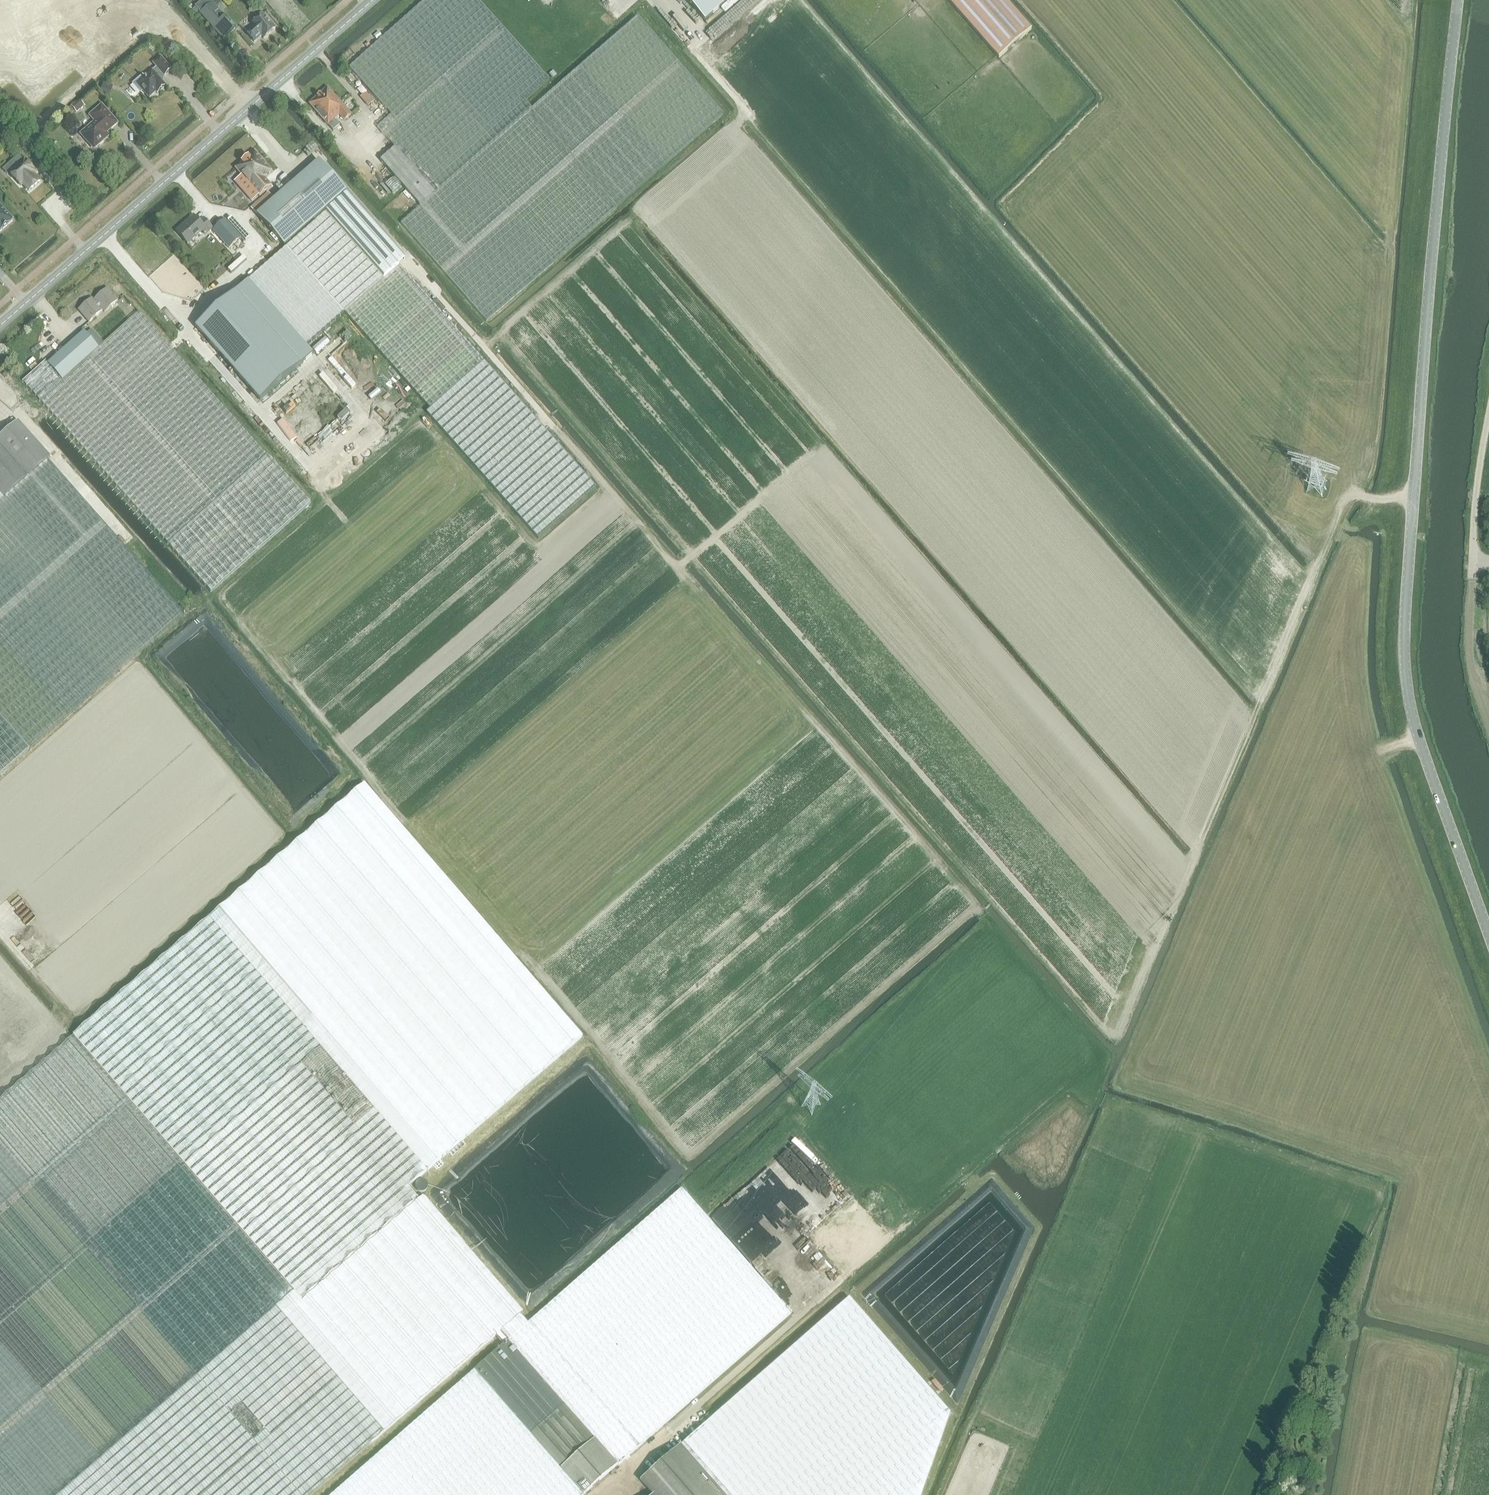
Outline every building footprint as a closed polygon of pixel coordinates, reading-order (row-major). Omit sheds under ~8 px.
[(195,7),(200,13),(223,40),(235,29),(212,3),(210,0),(202,0),(195,7)] [(350,68),(366,87),(391,114),(377,127),(396,149),(382,161),(422,205),(401,223),(486,321),(723,115),(638,17),(532,109),(525,101),(549,80),(478,0),(425,0),(423,2),(415,10),(401,22),(397,26),(386,36),(379,41),(370,50),(367,52),(350,68)] [(705,20),(728,0),(687,0),(705,20)] [(253,26),(246,33),(254,42),(262,36),(264,38),(276,29),(265,16),(263,14),(251,24),(253,26)] [(164,75),(165,76),(172,70),(161,57),(153,64),(157,67),(145,78),(143,76),(133,84),(141,93),(143,91),(149,98),(156,92),(158,94),(166,87),(160,79),(164,75)] [(100,88),(108,92),(112,83),(110,82),(104,80),(100,88)] [(328,88),(319,96),(338,118),(340,116),(345,121),(351,115),(328,88)] [(366,92),(361,97),(368,106),(374,101),(366,92)] [(319,96),(310,104),(328,125),(333,131),(340,125),(335,120),(338,118),(319,96)] [(79,100),(72,107),(77,113),(84,106),(79,100)] [(95,122),(81,134),(92,147),(93,148),(94,148),(95,148),(97,147),(104,141),(101,138),(118,123),(102,105),(90,116),(95,122)] [(255,151),(235,168),(241,175),(234,181),(252,202),(259,196),(260,197),(272,186),(265,179),(267,177),(266,176),(272,171),(255,151)] [(24,160),(9,173),(21,185),(23,184),(29,191),(40,182),(33,174),(36,172),(24,160)] [(269,193),(251,208),(257,215),(284,246),(346,192),(319,161),(275,200),(269,193)] [(384,278),(399,265),(405,259),(347,193),(325,212),(326,212),(384,278)] [(14,219),(0,204),(0,231),(14,219)] [(326,212),(248,280),(306,346),(345,313),(345,312),(384,278),(326,212)] [(177,232),(188,244),(203,231),(205,235),(213,228),(204,219),(199,223),(194,217),(177,232)] [(241,238),(225,220),(214,231),(230,248),(241,238)] [(384,278),(345,312),(432,407),(427,411),(538,535),(595,485),(399,265),(384,278)] [(260,401),(312,354),(306,346),(248,280),(195,327),(260,401)] [(79,310),(90,322),(104,311),(105,313),(119,301),(107,288),(94,300),(93,298),(79,310)] [(146,518),(168,543),(213,594),(312,506),(267,456),(139,312),(104,343),(99,348),(86,334),(85,332),(48,365),(46,363),(24,383),(146,518)] [(92,330),(86,334),(99,348),(104,343),(92,330)] [(183,617),(47,462),(51,459),(19,422),(0,438),(0,778),(183,617)] [(440,1379),(493,1332),(517,1311),(519,1310),(422,1200),(410,1186),(585,1035),(587,1033),(535,973),(527,967),(446,874),(404,825),(404,823),(365,779),(70,1039),(0,1099),(0,1494),(308,1494),(440,1379)] [(474,1372),(582,1494),(584,1494),(621,1463),(619,1461),(790,1313),(730,1242),(708,1217),(682,1187),(529,1323),(526,1320),(524,1318),(523,1316),(517,1311),(493,1332),(496,1336),(499,1339),(501,1342),(504,1345),(474,1372)] [(951,1414),(850,1298),(848,1299),(715,1415),(641,1480),(654,1494),(922,1494),(951,1414)] [(582,1494),(474,1372),(333,1494),(581,1494),(582,1494)]
